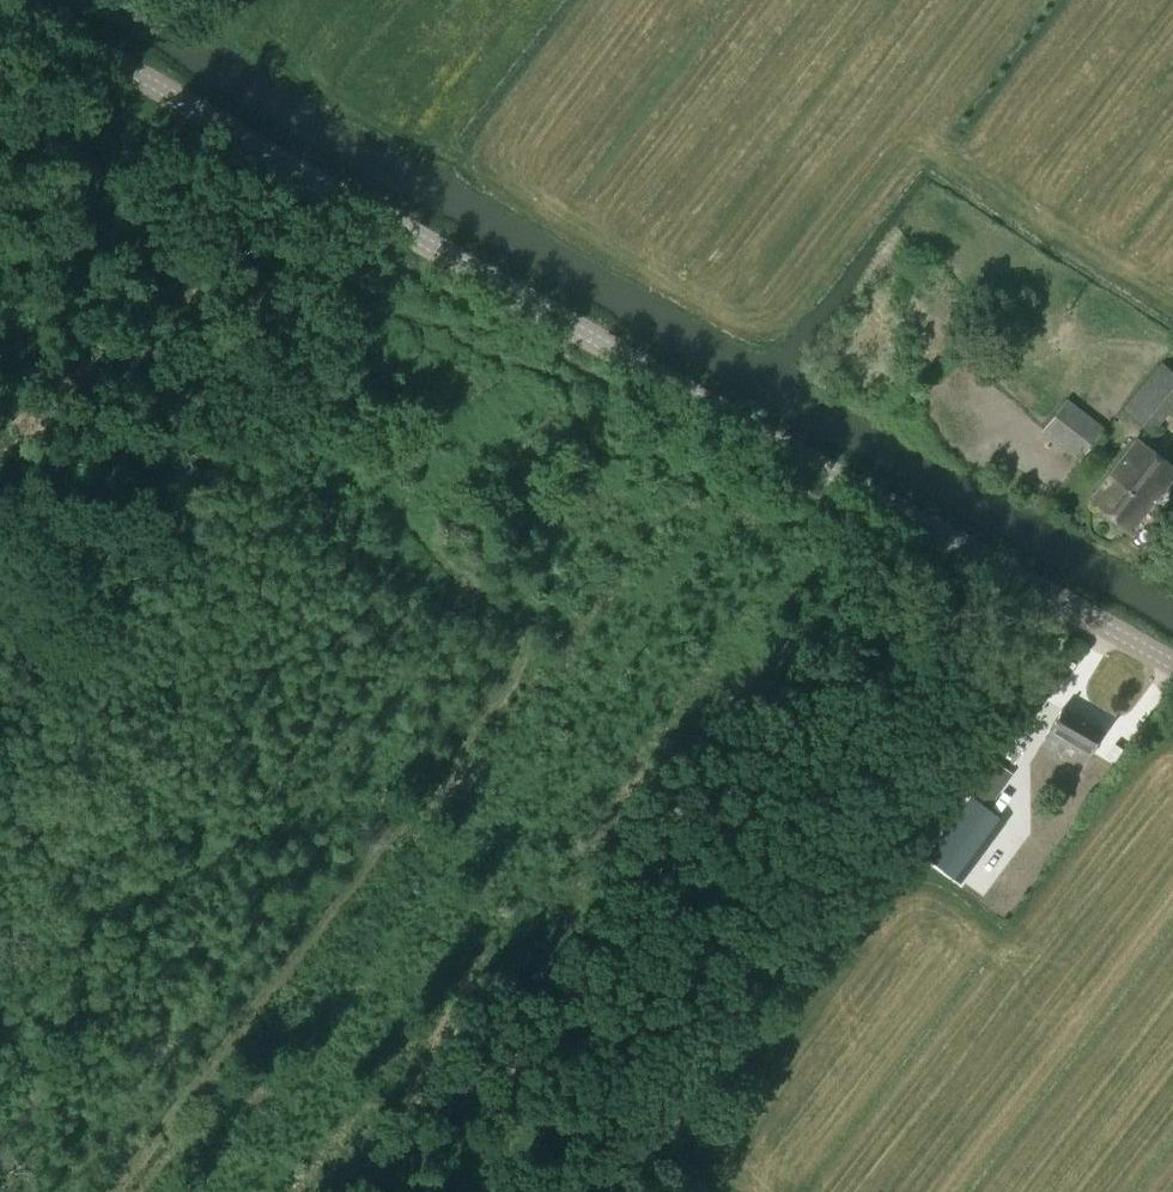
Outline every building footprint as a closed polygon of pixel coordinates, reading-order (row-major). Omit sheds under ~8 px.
[(1172,406),(1172,372),(1162,363),(1123,409),(1151,432),(1172,406)] [(1080,460),(1104,429),(1067,399),(1042,431),(1080,460)] [(1172,479),(1172,469),(1137,440),(1090,498),(1132,531),(1172,479)] [(1092,751),(1102,731),(1060,708),(1040,745),(1057,754),(1066,738),(1092,751)] [(988,808),(1013,773),(997,761),(971,796),(988,808)]
